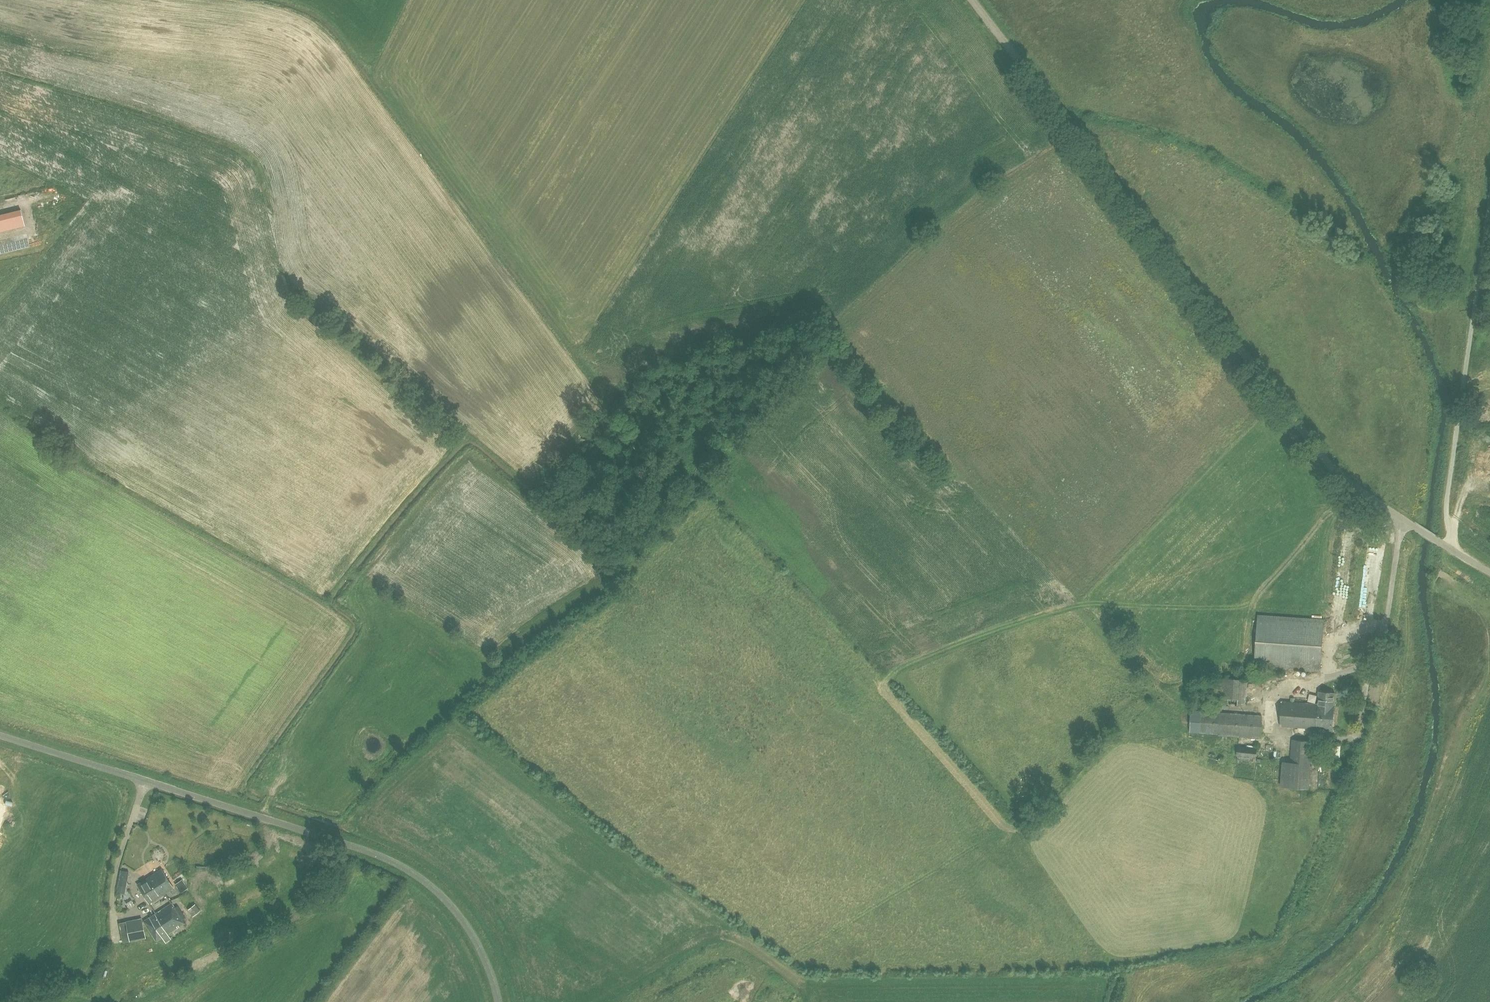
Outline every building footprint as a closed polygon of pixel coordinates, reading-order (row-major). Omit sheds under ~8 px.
[(8,215),(9,225),(27,224),(27,214),(8,215)] [(1321,671),(1324,619),(1258,615),(1254,666),(1321,671)] [(1248,679),(1220,677),(1220,679),(1216,678),(1214,702),(1246,705),(1248,679)] [(1334,703),(1335,692),(1319,691),(1318,703),(1283,701),(1282,713),(1333,717),(1334,703)] [(1189,732),(1246,736),(1261,737),(1263,715),(1191,710),(1189,732)] [(1332,731),(1333,717),(1282,713),(1281,726),(1317,728),(1317,730),(1332,731)] [(1309,789),(1313,740),(1292,739),(1290,761),(1282,761),(1281,787),(1309,789)] [(1340,762),(1341,744),(1331,743),(1330,761),(1340,762)] [(1256,758),(1258,748),(1238,746),(1237,756),(1256,758)] [(8,812),(0,809),(0,834),(8,812)] [(254,866),(244,870),(248,880),(259,876),(254,866)] [(150,903),(174,887),(162,869),(137,884),(150,903)] [(120,878),(118,885),(126,886),(127,879),(120,878)] [(175,884),(181,892),(188,887),(182,879),(175,884)] [(178,905),(175,907),(172,902),(143,921),(157,941),(185,923),(183,919),(186,918),(178,905)] [(130,941),(146,938),(142,918),(126,921),(119,923),(123,942),(130,941)]
